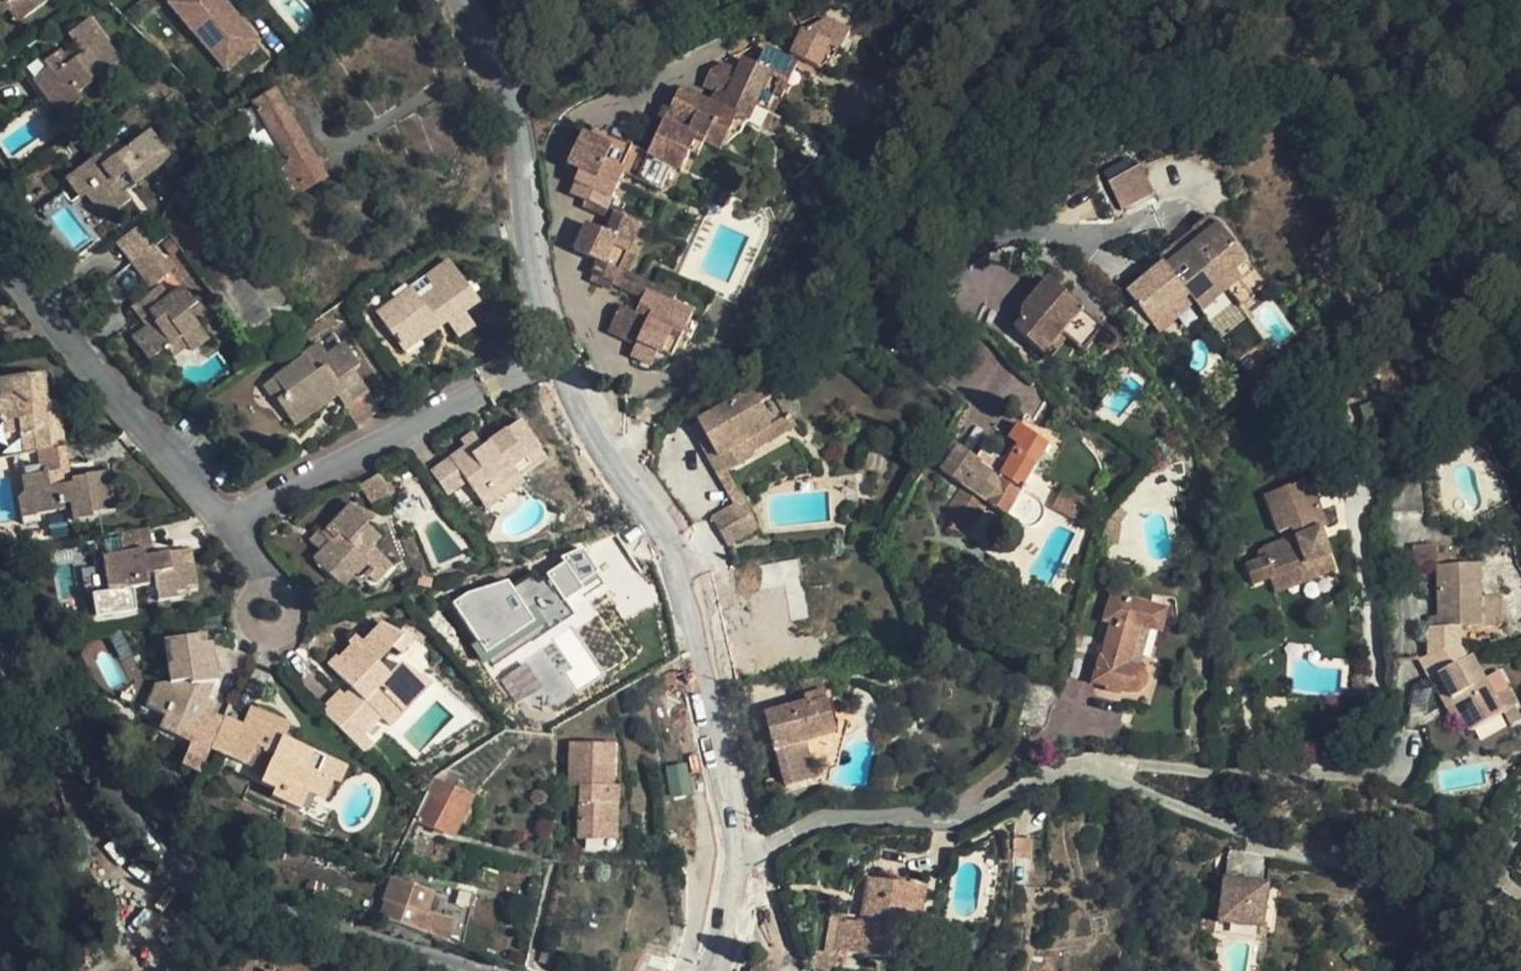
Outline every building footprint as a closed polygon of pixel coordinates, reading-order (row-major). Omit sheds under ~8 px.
[(9,7),(21,9),(25,12),(41,0),(0,0),(0,14),(9,7)] [(168,2),(224,69),(255,43),(218,0),(171,0),(168,2)] [(66,34),(74,44),(82,54),(76,58),(69,48),(65,44),(43,60),(38,54),(19,69),(40,97),(42,99),(46,96),(61,115),(82,100),(77,94),(91,83),(90,80),(102,71),(104,73),(119,62),(87,19),(66,34)] [(842,49),(854,36),(823,20),(804,29),(792,53),(821,67),(833,44),(842,49)] [(82,54),(74,44),(69,48),(76,58),(82,54)] [(605,208),(622,176),(624,171),(629,174),(635,177),(659,189),(671,165),(681,169),(691,151),(697,139),(705,143),(720,150),(721,150),(737,119),(747,124),(756,105),(770,110),(777,95),(785,98),(800,67),(767,51),(759,67),(745,60),(738,75),(724,69),(711,75),(705,87),(718,94),(727,99),(721,110),(712,105),(681,90),(669,114),(691,125),(686,134),(664,123),(648,153),(593,126),(589,135),(582,131),(574,147),(586,153),(578,166),(573,178),(575,180),(570,190),(571,191),(605,208)] [(275,165),(293,197),(324,179),(273,90),(251,101),(244,112),(249,118),(249,123),(245,132),(258,154),(262,150),(268,148),(272,149),(276,147),(284,160),(275,165)] [(727,99),(718,94),(712,105),(721,110),(727,99)] [(741,135),(747,124),(737,119),(721,150),(741,135)] [(126,176),(134,185),(168,158),(147,130),(121,150),(109,135),(88,150),(92,156),(64,178),(78,195),(83,191),(104,219),(129,199),(125,192),(117,182),(126,176)] [(697,139),(691,151),(699,155),(705,143),(697,139)] [(218,154),(210,147),(196,162),(203,169),(218,154)] [(567,161),(578,166),(586,153),(574,147),(567,161)] [(1121,210),(1155,192),(1139,162),(1105,180),(1121,210)] [(125,192),(134,185),(126,176),(117,182),(125,192)] [(620,285),(626,273),(619,269),(632,243),(640,226),(614,213),(606,230),(587,221),(574,247),(597,258),(591,272),(620,285)] [(1189,297),(1195,305),(1221,284),(1246,263),(1209,220),(1197,230),(1203,240),(1176,262),(1168,254),(1159,261),(1163,268),(1189,297)] [(115,242),(131,262),(137,259),(151,247),(135,226),(115,242)] [(619,269),(626,273),(639,247),(632,243),(619,269)] [(261,359),(305,328),(242,246),(199,277),(261,359)] [(161,261),(151,247),(137,259),(147,272),(161,261)] [(137,259),(131,262),(152,289),(157,285),(154,282),(147,272),(137,259)] [(451,275),(456,271),(448,260),(443,264),(451,275)] [(161,261),(147,272),(154,282),(168,270),(161,261)] [(1246,263),(1221,284),(1228,291),(1242,308),(1254,298),(1240,282),(1253,272),(1246,263)] [(477,301),(456,271),(451,275),(443,264),(425,276),(434,291),(419,301),(410,289),(395,300),(402,310),(383,323),(403,351),(437,327),(432,320),(439,315),(444,322),(456,338),(473,326),(463,311),(477,301)] [(1127,298),(1151,327),(1189,297),(1163,268),(1153,276),(1138,288),(1127,298)] [(1134,282),(1138,288),(1153,276),(1149,270),(1134,282)] [(664,300),(668,293),(626,273),(620,285),(641,296),(644,290),(664,300)] [(1007,324),(1046,353),(1084,303),(1045,274),(1007,324)] [(1221,284),(1195,305),(1202,313),(1228,291),(1221,284)] [(157,285),(152,289),(136,301),(152,322),(146,326),(131,338),(146,359),(166,345),(179,336),(186,344),(190,350),(207,337),(186,310),(194,304),(181,287),(166,297),(157,285)] [(680,336),(688,319),(691,313),(671,303),(664,300),(644,290),(641,296),(636,305),(652,313),(648,322),(632,314),(618,307),(606,330),(634,343),(629,354),(650,366),(657,352),(670,358),(674,348),(680,336)] [(1159,336),(1195,305),(1189,297),(1151,327),(1159,336)] [(402,310),(395,300),(376,313),(383,323),(402,310)] [(152,322),(136,301),(131,305),(146,326),(152,322)] [(636,305),(632,314),(648,322),(652,313),(636,305)] [(437,327),(444,322),(439,315),(432,320),(437,327)] [(688,319),(680,336),(674,348),(682,352),(684,349),(696,323),(688,319)] [(173,354),(186,344),(179,336),(166,345),(173,354)] [(344,408),(366,392),(351,370),(357,365),(342,343),(326,354),(318,343),(301,353),(303,355),(273,377),(284,393),(274,399),(292,425),(324,403),(320,397),(330,390),(335,396),(344,408)] [(42,373),(0,380),(0,421),(5,424),(7,433),(22,430),(22,433),(35,431),(38,452),(62,448),(61,440),(53,441),(46,401),(42,373)] [(781,373),(707,411),(735,466),(766,451),(761,444),(756,433),(802,410),(781,373)] [(284,393),(273,377),(264,384),(274,399),(284,393)] [(324,403),(335,396),(330,390),(320,397),(324,403)] [(356,425),(365,420),(379,410),(366,392),(344,408),(356,425)] [(55,400),(46,401),(53,441),(61,440),(55,400)] [(806,420),(802,410),(756,433),(761,444),(806,420)] [(735,466),(707,411),(698,415),(728,470),(735,466)] [(459,471),(465,481),(473,492),(489,482),(499,497),(521,483),(515,472),(529,463),(525,458),(539,449),(519,421),(480,447),(471,453),(466,446),(464,447),(449,458),(459,471)] [(1018,490),(1047,448),(1018,426),(1009,438),(1020,447),(1003,470),(980,453),(974,460),(958,448),(942,471),(962,485),(939,518),(964,536),(988,503),(1024,528),(1033,526),(1041,518),(1043,513),(1040,505),(1018,490)] [(35,431),(22,433),(25,454),(38,452),(35,431)] [(461,442),(464,447),(466,446),(471,453),(480,447),(472,435),(461,442)] [(68,482),(63,448),(62,448),(38,452),(40,464),(59,462),(62,483),(68,482)] [(525,458),(529,463),(543,454),(539,449),(525,458)] [(72,482),(68,482),(62,483),(59,462),(40,464),(41,473),(22,476),(24,490),(18,499),(22,523),(36,521),(34,513),(63,509),(62,503),(71,502),(74,520),(91,517),(91,512),(114,509),(108,471),(83,474),(83,476),(72,478),(72,482)] [(430,470),(446,493),(465,481),(459,471),(450,477),(441,463),(430,470)] [(392,491),(380,474),(359,487),(372,504),(392,491)] [(1326,529),(1308,480),(1263,497),(1280,542),(1257,550),(1260,558),(1242,564),(1251,589),(1269,582),(1275,598),(1335,576),(1330,561),(1322,537),(1321,537),(1319,532),(1326,529)] [(489,482),(473,492),(484,507),(499,497),(489,482)] [(1079,528),(1091,512),(1064,493),(1052,509),(1079,528)] [(725,545),(755,533),(742,500),(711,512),(725,545)] [(348,505),(320,536),(327,543),(320,551),(312,561),(340,587),(350,577),(358,585),(368,576),(374,582),(390,566),(370,546),(377,537),(360,520),(366,514),(348,505)] [(153,554),(148,528),(118,533),(117,533),(120,553),(142,549),(143,556),(153,554)] [(327,543),(320,536),(317,534),(310,541),(320,551),(327,543)] [(189,549),(153,554),(143,556),(142,549),(120,553),(103,556),(105,570),(109,591),(147,585),(146,577),(153,576),(157,600),(174,597),(174,592),(195,589),(189,549)] [(467,592),(456,605),(482,644),(474,647),(481,661),(571,611),(561,599),(601,580),(583,550),(549,577),(538,583),(532,575),(514,588),(508,580),(467,592)] [(1436,567),(1438,617),(1438,627),(1430,628),(1428,628),(1428,657),(1437,674),(1464,723),(1468,731),(1501,713),(1470,657),(1466,658),(1461,648),(1459,627),(1498,627),(1498,602),(1479,601),(1478,566),(1436,567)] [(97,593),(109,591),(105,570),(94,572),(97,593)] [(1160,632),(1166,611),(1111,595),(1103,620),(1111,623),(1102,657),(1099,657),(1093,682),(1105,685),(1104,689),(1119,693),(1120,689),(1130,693),(1139,689),(1143,682),(1143,676),(1140,669),(1136,667),(1126,663),(1137,625),(1160,632)] [(1438,627),(1438,617),(1430,617),(1430,628),(1438,627)] [(363,701),(337,726),(360,749),(364,752),(372,743),(361,733),(378,716),(389,726),(403,712),(396,704),(408,691),(411,693),(420,683),(424,679),(400,664),(386,677),(373,664),(391,647),(401,654),(412,637),(402,630),(398,634),(380,622),(361,642),(354,636),(326,665),(350,688),(363,701)] [(191,731),(201,707),(204,699),(201,698),(199,683),(212,681),(216,681),(211,643),(196,644),(194,636),(167,639),(169,663),(167,665),(168,682),(155,684),(145,707),(165,716),(160,728),(173,734),(177,725),(191,731)] [(1454,728),(1464,723),(1437,674),(1427,678),(1454,728)] [(1053,709),(1060,686),(1026,677),(1020,701),(1053,709)] [(801,684),(805,704),(824,699),(819,679),(801,684)] [(201,698),(204,699),(212,681),(199,683),(201,698)] [(426,689),(420,683),(411,693),(408,691),(396,704),(403,712),(426,689)] [(338,689),(319,709),(337,726),(363,701),(350,688),(343,694),(338,689)] [(824,699),(805,704),(765,715),(773,751),(778,751),(787,787),(812,781),(802,743),(833,734),(824,699)] [(532,732),(544,734),(547,705),(534,704),(532,732)] [(250,706),(241,725),(228,757),(264,773),(270,776),(266,785),(273,789),(270,797),(298,809),(307,791),(316,771),(327,776),(333,761),(282,737),(288,723),(250,706)] [(212,741),(223,716),(201,707),(191,731),(212,741)] [(241,725),(223,716),(212,741),(209,748),(228,757),(241,725)] [(577,838),(604,839),(605,806),(616,806),(617,786),(611,785),(612,744),(569,742),(568,785),(579,786),(577,838)] [(460,776),(445,768),(435,775),(420,806),(413,820),(453,836),(465,811),(456,806),(462,793),(465,786),(458,782),(460,776)] [(333,779),(327,776),(316,771),(307,791),(325,799),(333,779)] [(270,776),(264,773),(259,782),(266,785),(270,776)] [(456,806),(465,811),(471,797),(462,793),(456,806)] [(605,806),(604,839),(615,840),(616,806),(605,806)] [(1223,851),(1220,922),(1265,924),(1268,876),(1259,876),(1260,853),(1223,851)] [(427,935),(432,922),(422,918),(425,911),(432,893),(390,878),(381,919),(427,935)] [(834,948),(938,964),(944,926),(921,923),(926,887),(867,878),(859,926),(836,922),(834,948)] [(422,918),(432,922),(434,915),(425,911),(422,918)] [(838,954),(816,950),(813,970),(820,970),(835,970),(838,954)] [(178,970),(186,962),(182,958),(173,966),(178,970)] [(752,970),(778,970),(774,964),(767,962),(757,967),(752,970)]
